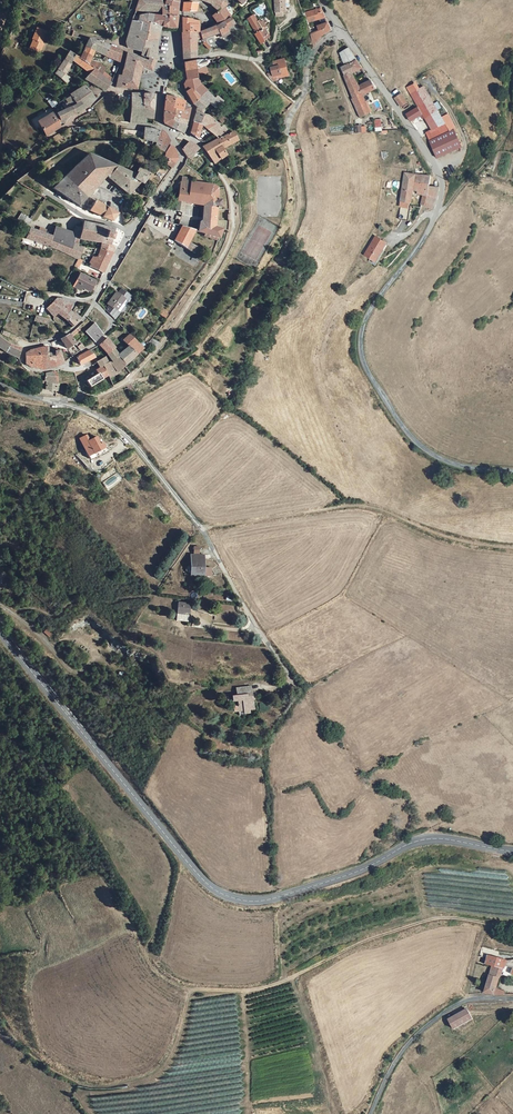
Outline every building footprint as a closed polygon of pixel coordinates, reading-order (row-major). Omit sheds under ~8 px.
[(155,10),(160,11),(160,3),(160,1),(157,1),(149,0),(137,0),(134,8),(155,10)] [(226,0),(209,0),(211,1),(210,2),(218,9),(226,0)] [(229,0),(226,0),(218,9),(214,13),(214,16),(219,22),(229,15),(230,15),(227,9),(232,4),(231,2),(229,0)] [(276,4),(277,14),(283,14),(283,9),(288,9),(288,0),(275,0),(276,4)] [(198,13),(200,3),(183,2),(183,12),(198,13)] [(177,5),(160,3),(160,11),(159,16),(167,17),(168,12),(177,13),(177,5)] [(168,12),(167,17),(159,16),(154,16),(153,22),(158,23),(167,26),(167,27),(175,27),(177,13),(168,12)] [(327,18),(324,12),(305,17),(308,23),(327,18)] [(260,40),(271,33),(265,25),(263,27),(253,13),(248,17),(257,31),(255,32),(260,40)] [(158,23),(153,22),(154,16),(146,15),(145,18),(132,15),(131,19),(140,21),(139,28),(157,31),(158,23)] [(184,57),(196,56),(196,54),(198,36),(202,35),(202,38),(218,33),(220,35),(227,30),(226,27),(233,22),(229,15),(219,22),(216,24),(216,25),(209,26),(200,28),(183,32),(184,57)] [(183,17),(183,32),(200,28),(200,19),(193,18),(192,18),(183,17)] [(156,36),(157,31),(139,28),(140,21),(131,19),(126,40),(131,41),(132,37),(156,36)] [(319,26),(321,29),(313,33),(317,43),(322,37),(324,34),(331,29),(333,28),(329,21),(319,26)] [(42,42),(39,41),(41,37),(44,31),(42,30),(42,29),(40,28),(40,29),(35,27),(31,38),(32,38),(28,47),(39,51),(42,42)] [(155,48),(156,36),(132,37),(131,41),(126,40),(127,44),(140,49),(141,44),(155,48)] [(92,50),(104,54),(108,44),(89,37),(88,39),(83,50),(91,53),(92,50)] [(121,48),(108,44),(104,54),(119,59),(121,48)] [(155,48),(141,44),(140,49),(140,53),(147,56),(153,59),(157,59),(157,54),(155,54),(155,48)] [(373,112),(366,95),(382,88),(375,78),(370,80),(364,83),(365,85),(362,86),(357,72),(368,68),(358,53),(353,47),(345,51),(350,64),(346,66),(358,97),(356,97),(362,111),(364,117),(373,112)] [(71,63),(73,60),(80,64),(84,57),(81,56),(68,49),(63,57),(64,57),(71,63)] [(95,66),(102,72),(105,64),(101,62),(101,61),(90,57),(91,53),(83,50),(81,56),(84,57),(95,64),(94,65),(95,66)] [(151,68),(153,59),(147,56),(146,58),(126,51),(121,74),(119,74),(116,85),(133,87),(136,87),(138,71),(141,63),(151,68)] [(273,60),(275,65),(277,70),(273,71),(276,76),(279,75),(279,77),(287,73),(288,75),(292,73),(287,60),(285,61),(283,56),(273,60)] [(70,76),(65,71),(71,63),(64,57),(55,71),(66,80),(70,76)] [(80,64),(91,70),(94,65),(95,64),(84,57),(80,64)] [(185,69),(205,64),(203,60),(191,60),(184,60),(185,69)] [(185,69),(186,79),(202,76),(201,73),(207,71),(205,64),(185,69)] [(95,66),(94,65),(91,70),(87,77),(105,88),(111,81),(109,79),(102,72),(95,66)] [(276,76),(273,71),(267,73),(273,79),(274,80),(275,80),(280,78),(279,77),(279,75),(276,76)] [(203,81),(202,76),(186,79),(185,83),(187,90),(190,87),(193,89),(194,89),(200,95),(205,91),(207,89),(203,81)] [(91,90),(88,86),(85,83),(71,92),(72,92),(77,100),(81,98),(86,105),(94,97),(90,93),(91,90)] [(425,86),(412,94),(422,110),(414,114),(418,121),(424,118),(432,130),(426,134),(432,143),(451,129),(425,86)] [(191,98),(193,101),(200,95),(194,89),(193,89),(190,87),(187,90),(191,98)] [(132,91),(131,100),(131,121),(146,122),(146,117),(153,117),(155,92),(154,92),(152,92),(132,91)] [(209,99),(216,106),(220,102),(222,100),(215,95),(212,98),(205,91),(200,95),(193,101),(197,106),(209,99)] [(77,100),(72,92),(65,96),(70,104),(77,100)] [(410,104),(401,93),(394,98),(402,109),(410,104)] [(175,115),(176,108),(174,107),(175,97),(165,94),(164,109),(175,115)] [(53,105),(57,102),(52,95),(48,98),(53,105)] [(175,97),(174,107),(176,108),(182,110),(183,104),(184,100),(175,97)] [(77,100),(70,104),(75,112),(83,108),(86,105),(81,98),(77,100)] [(62,118),(75,112),(70,104),(58,112),(62,118)] [(176,108),(175,115),(186,120),(189,107),(183,104),(182,110),(176,108)] [(183,132),(186,120),(175,115),(164,109),(163,119),(183,132)] [(203,126),(209,114),(195,111),(192,122),(201,125),(203,126)] [(62,125),(59,120),(55,114),(47,121),(50,124),(44,127),(49,133),(62,125)] [(215,120),(209,114),(203,126),(208,128),(217,122),(215,120)] [(195,137),(196,138),(201,125),(192,122),(190,132),(190,133),(195,137)] [(220,126),(217,122),(208,128),(209,129),(214,135),(217,138),(228,132),(224,124),(220,126)] [(73,125),(66,129),(70,136),(77,132),(73,125)] [(148,127),(144,127),(143,138),(156,141),(158,129),(153,128),(148,127)] [(455,127),(451,129),(432,143),(442,158),(465,143),(455,127)] [(158,129),(156,141),(154,148),(165,152),(168,146),(167,146),(169,141),(165,133),(158,129)] [(217,138),(209,143),(214,149),(221,145),(222,147),(237,138),(232,129),(228,132),(217,138)] [(190,158),(194,154),(199,150),(193,142),(188,141),(181,147),(186,155),(190,158)] [(217,154),(214,149),(209,143),(201,147),(207,154),(211,160),(217,154)] [(221,145),(214,149),(217,154),(219,158),(225,152),(222,147),(221,145)] [(173,147),(168,146),(165,152),(164,155),(168,157),(174,161),(176,157),(173,147)] [(106,174),(108,176),(115,164),(102,158),(95,155),(88,152),(76,164),(70,169),(63,176),(53,186),(79,203),(84,197),(95,185),(106,174)] [(219,158),(217,154),(211,160),(214,163),(219,158)] [(170,166),(174,161),(168,157),(165,162),(170,166)] [(131,172),(115,164),(108,176),(129,193),(140,182),(142,183),(148,175),(137,170),(136,170),(134,169),(131,172)] [(404,201),(402,219),(412,221),(413,210),(414,204),(416,190),(420,190),(420,193),(426,194),(424,204),(436,208),(441,189),(432,188),(433,180),(433,176),(420,174),(408,173),(404,201)] [(218,225),(216,205),(221,204),(220,198),(216,198),(215,188),(209,185),(190,180),(186,177),(182,176),(181,181),(180,181),(174,209),(179,211),(182,199),(201,202),(204,220),(202,221),(199,230),(221,236),(227,238),(230,228),(218,225)] [(92,203),(89,208),(112,219),(116,211),(96,198),(92,203)] [(27,225),(32,217),(21,212),(17,219),(27,225)] [(75,224),(73,231),(76,232),(80,233),(79,238),(101,242),(110,244),(115,227),(82,220),(81,225),(75,224)] [(178,234),(190,241),(196,229),(183,225),(178,234)] [(77,244),(73,243),(76,233),(56,226),(53,234),(49,244),(59,248),(78,256),(83,247),(84,245),(77,244)] [(53,234),(30,227),(27,236),(49,244),(53,234)] [(196,251),(198,246),(190,241),(178,234),(175,239),(196,251)] [(390,243),(379,237),(368,254),(379,261),(390,243)] [(111,244),(110,244),(101,242),(100,247),(113,251),(112,245),(111,244)] [(109,258),(113,251),(100,247),(97,253),(109,258)] [(103,270),(109,258),(97,253),(95,257),(92,255),(89,261),(90,261),(89,263),(103,270)] [(78,288),(80,285),(87,289),(88,287),(91,283),(92,281),(78,274),(72,285),(78,288)] [(132,294),(121,286),(117,291),(125,297),(122,300),(126,303),(132,294)] [(122,300),(125,297),(117,291),(116,291),(108,302),(109,303),(120,311),(126,303),(122,300)] [(61,305),(67,310),(70,303),(65,299),(53,297),(46,305),(53,314),(58,309),(61,305)] [(120,311),(109,303),(105,309),(115,318),(120,311)] [(72,325),(78,319),(67,310),(61,305),(58,309),(72,325)] [(50,317),(36,313),(35,319),(48,323),(50,317)] [(94,339),(101,331),(93,323),(85,331),(94,339)] [(130,331),(123,338),(129,344),(138,352),(141,349),(145,345),(130,331)] [(68,333),(61,338),(66,345),(73,340),(68,333)] [(158,343),(161,339),(154,334),(151,338),(158,343)] [(0,336),(0,347),(7,352),(20,358),(22,347),(10,343),(0,336)] [(113,347),(114,346),(110,341),(106,336),(99,343),(107,352),(113,347)] [(29,365),(44,367),(54,365),(62,360),(57,350),(54,351),(53,354),(48,353),(48,352),(48,351),(47,351),(46,351),(45,352),(46,344),(31,350),(30,353),(26,354),(25,361),(29,365)] [(138,352),(129,344),(118,353),(127,362),(138,352)] [(127,376),(121,367),(126,363),(127,362),(118,353),(113,347),(107,352),(112,358),(109,360),(106,356),(97,361),(100,367),(103,365),(107,372),(114,384),(117,383),(127,376)] [(94,356),(95,356),(91,348),(77,355),(80,363),(94,356)] [(100,375),(107,372),(103,365),(100,367),(96,369),(98,373),(86,378),(88,385),(101,379),(100,375)] [(52,371),(44,372),(43,380),(45,380),(44,389),(55,390),(56,382),(55,372),(52,371)] [(103,437),(102,437),(99,431),(91,435),(96,447),(107,442),(105,437),(104,437),(103,437)] [(204,565),(206,566),(207,552),(195,551),(193,571),(203,572),(204,565)] [(178,610),(186,611),(186,609),(190,609),(191,601),(180,599),(178,610)] [(253,692),(253,688),(238,689),(238,694),(233,694),(234,700),(239,699),(239,704),(234,704),(235,709),(245,709),(245,711),(245,712),(246,712),(249,712),(250,711),(250,710),(250,708),(255,707),(254,701),(253,700),(252,699),(249,699),(249,695),(249,693),(253,692)] [(496,968),(505,970),(506,966),(507,963),(491,958),(489,965),(495,967),(496,968)] [(505,970),(496,968),(486,996),(501,999),(508,999),(511,999),(511,997),(508,996),(509,994),(498,988),(503,976),(512,979),(512,976),(512,975),(512,968),(506,966),(505,970)] [(477,1013),(458,1023),(463,1032),(482,1023),(477,1013)]
